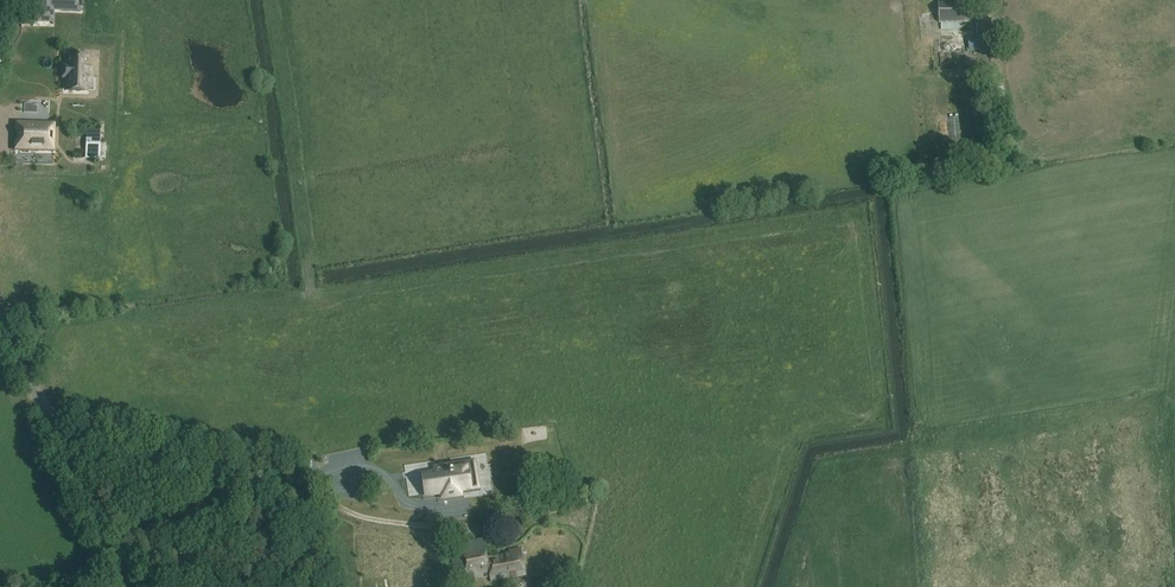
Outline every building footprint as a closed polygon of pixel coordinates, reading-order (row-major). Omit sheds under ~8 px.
[(970,23),(970,2),(938,2),(937,22),(970,23)] [(50,22),(50,10),(38,10),(38,22),(50,22)] [(930,31),(930,12),(917,12),(917,31),(930,31)] [(976,34),(991,33),(990,20),(976,20),(976,34)] [(992,51),(991,37),(978,38),(978,41),(968,42),(969,50),(979,50),(979,52),(992,51)] [(86,68),(87,56),(68,55),(67,67),(64,67),(63,76),(67,77),(67,89),(86,89),(86,78),(89,78),(90,68),(86,68)] [(54,151),(55,124),(15,123),(15,132),(20,132),(20,140),(15,140),(15,150),(54,151)] [(992,368),(983,374),(995,391),(1004,385),(992,368)] [(468,464),(465,464),(436,469),(436,474),(424,475),(427,496),(442,494),(442,499),(461,496),(460,491),(469,490),(471,490),(468,464)] [(463,520),(474,516),(471,509),(460,513),(463,520)] [(99,552),(94,541),(87,544),(93,555),(99,552)] [(486,558),(483,541),(459,546),(461,558),(454,559),(457,579),(466,578),(466,581),(489,577),(490,581),(525,575),(521,549),(508,551),(509,554),(486,558)]
